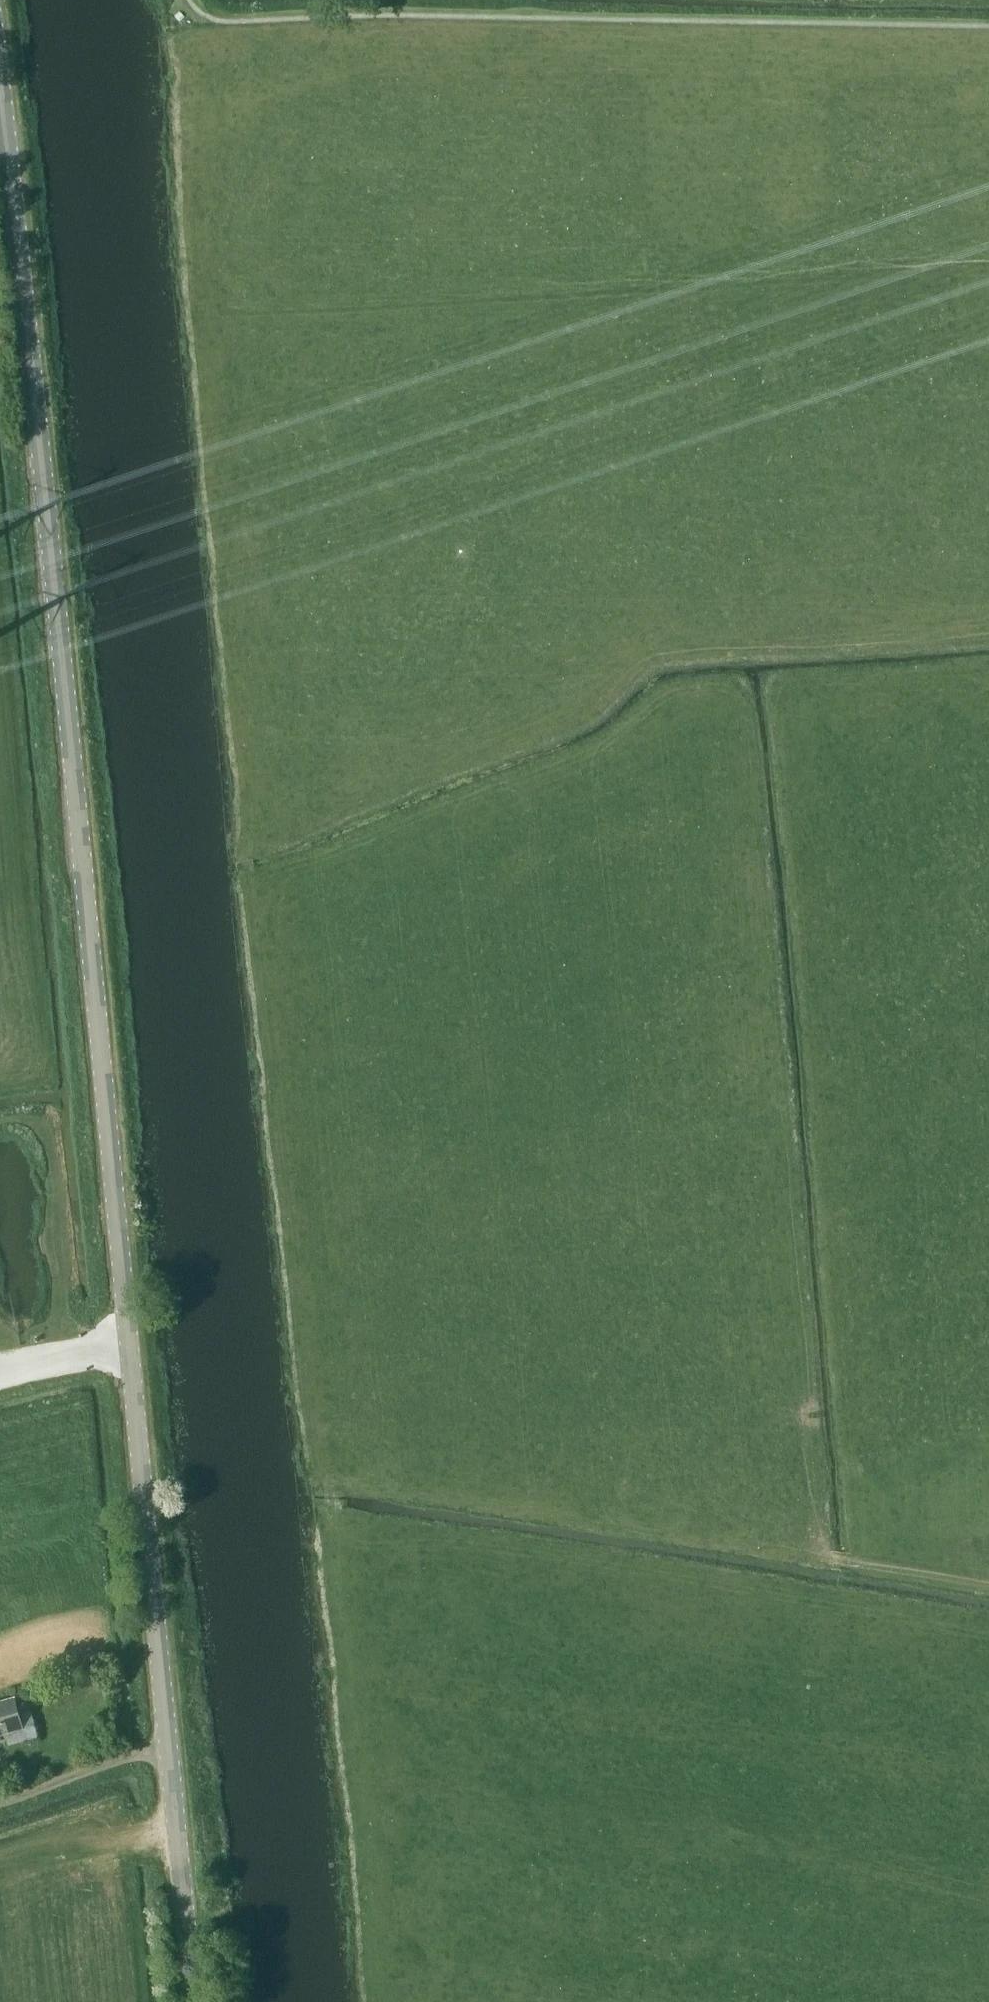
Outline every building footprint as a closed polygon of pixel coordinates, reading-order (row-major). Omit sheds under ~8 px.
[(14,1698),(0,1702),(0,1733),(22,1727),(14,1698)]
